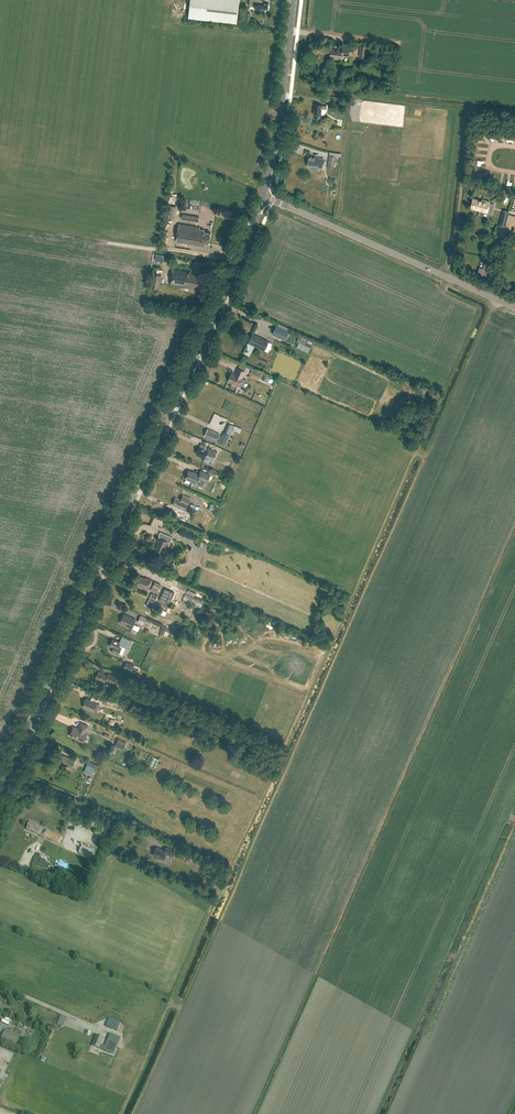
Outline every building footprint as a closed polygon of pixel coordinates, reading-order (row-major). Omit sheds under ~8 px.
[(239,0),(190,0),(187,18),(236,24),(239,0)] [(265,12),(265,9),(268,10),(268,3),(262,2),(262,0),(261,0),(250,0),(249,6),(258,7),(258,8),(261,9),(260,11),(265,12)] [(348,57),(349,48),(342,48),(342,50),(331,49),(330,57),(341,58),(341,56),(348,57)] [(326,109),(326,106),(322,105),(315,104),(314,114),(318,115),(318,119),(325,119),(325,115),(321,115),(322,109),(326,109)] [(318,167),(322,168),(323,158),(308,156),(307,166),(313,167),(313,169),(318,170),(318,167)] [(477,200),(472,199),(470,206),(472,206),(471,208),(487,213),(490,202),(482,200),(482,201),(478,200),(477,200)] [(499,226),(505,227),(509,211),(504,210),(499,226)] [(209,243),(211,233),(204,232),(205,229),(200,229),(200,227),(179,224),(176,242),(204,246),(204,242),(209,243)] [(485,262),(483,269),(479,268),(477,274),(486,276),(489,264),(485,262)] [(172,275),(202,280),(203,277),(197,276),(198,274),(191,273),(191,272),(173,268),(172,275)] [(151,287),(151,288),(159,289),(162,275),(158,275),(153,274),(151,287)] [(201,287),(202,280),(172,275),(170,285),(197,290),(198,286),(201,287)] [(276,326),(272,334),(285,340),(289,332),(276,326)] [(248,343),(264,350),(268,341),(252,334),(248,343)] [(242,378),(245,371),(238,368),(235,374),(231,373),(228,380),(239,385),(242,378)] [(252,376),(251,377),(259,381),(262,374),(252,370),(250,375),(252,376)] [(207,429),(204,436),(216,442),(217,441),(226,445),(230,435),(224,433),(222,437),(219,435),(220,434),(207,429)] [(207,450),(199,447),(196,454),(205,458),(206,454),(214,458),(217,452),(208,447),(207,450)] [(200,475),(188,470),(185,478),(192,481),(192,482),(196,484),(197,483),(203,485),(205,481),(206,482),(210,474),(202,471),(200,475)] [(185,511),(190,498),(183,495),(181,500),(176,497),(172,505),(185,511)] [(191,539),(194,533),(182,527),(179,533),(191,539)] [(168,549),(172,537),(166,534),(163,540),(160,538),(155,549),(156,549),(155,551),(156,552),(162,554),(163,554),(163,552),(165,548),(168,549)] [(145,578),(141,576),(137,584),(141,586),(141,587),(147,590),(151,580),(146,577),(145,578)] [(159,600),(169,605),(174,592),(165,588),(159,600)] [(151,593),(146,605),(152,608),(157,596),(151,593)] [(133,628),(136,620),(125,614),(121,623),(133,628)] [(144,625),(147,618),(141,615),(138,622),(144,625)] [(113,639),(110,646),(113,647),(111,651),(118,654),(120,650),(122,646),(126,648),(128,649),(131,643),(129,642),(121,639),(120,642),(117,641),(113,639)] [(132,671),(134,665),(126,662),(124,668),(132,671)] [(107,675),(98,671),(95,678),(104,683),(106,680),(115,684),(117,678),(108,674),(107,675)] [(93,701),(86,699),(83,707),(93,711),(97,702),(93,700),(93,701)] [(153,726),(156,721),(147,717),(145,723),(153,726)] [(86,732),(88,726),(81,722),(78,728),(74,726),(70,736),(83,742),(87,733),(86,732)] [(123,750),(126,742),(118,739),(115,746),(123,750)] [(75,760),(62,754),(61,756),(60,756),(58,760),(59,760),(58,762),(71,768),(75,760)] [(84,770),(93,774),(95,770),(97,764),(88,760),(84,770)] [(29,823),(27,828),(31,830),(31,831),(40,835),(41,833),(45,835),(44,836),(52,840),(54,841),(59,843),(62,837),(57,835),(47,830),(43,828),(31,822),(30,823),(29,823)] [(175,851),(168,848),(166,847),(164,851),(156,847),(153,855),(163,860),(166,854),(172,857),(175,851)] [(41,859),(38,866),(48,869),(50,864),(45,862),(45,860),(41,859)] [(109,1019),(106,1027),(116,1031),(119,1024),(109,1019)] [(21,1050),(26,1039),(6,1030),(1,1041),(21,1050)] [(92,1046),(109,1053),(115,1036),(110,1034),(105,1046),(101,1045),(103,1039),(96,1036),(92,1046)]
